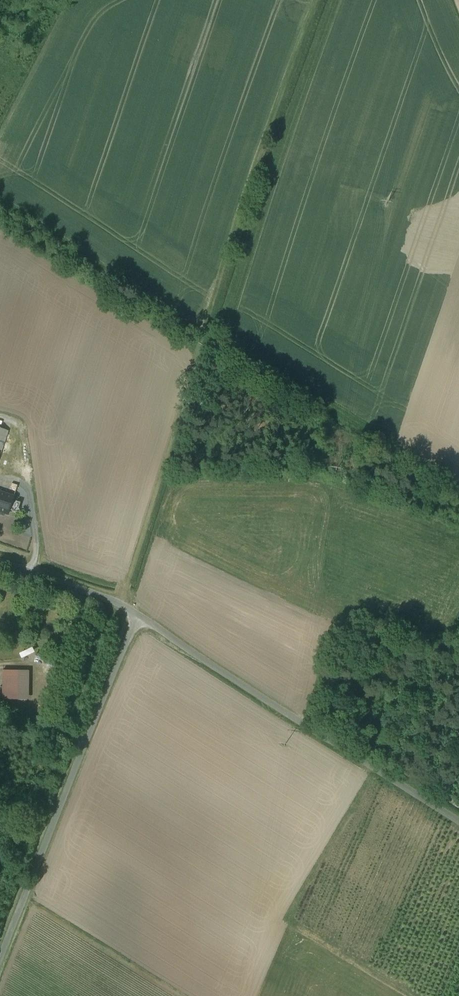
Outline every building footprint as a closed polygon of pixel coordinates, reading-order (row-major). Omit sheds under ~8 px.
[(8,429),(0,426),(0,454),(8,429)] [(0,487),(0,512),(8,515),(19,481),(10,478),(7,489),(0,487)] [(18,653),(19,658),(33,653),(32,648),(18,653)] [(18,670),(2,670),(3,697),(19,697),(18,670)]
